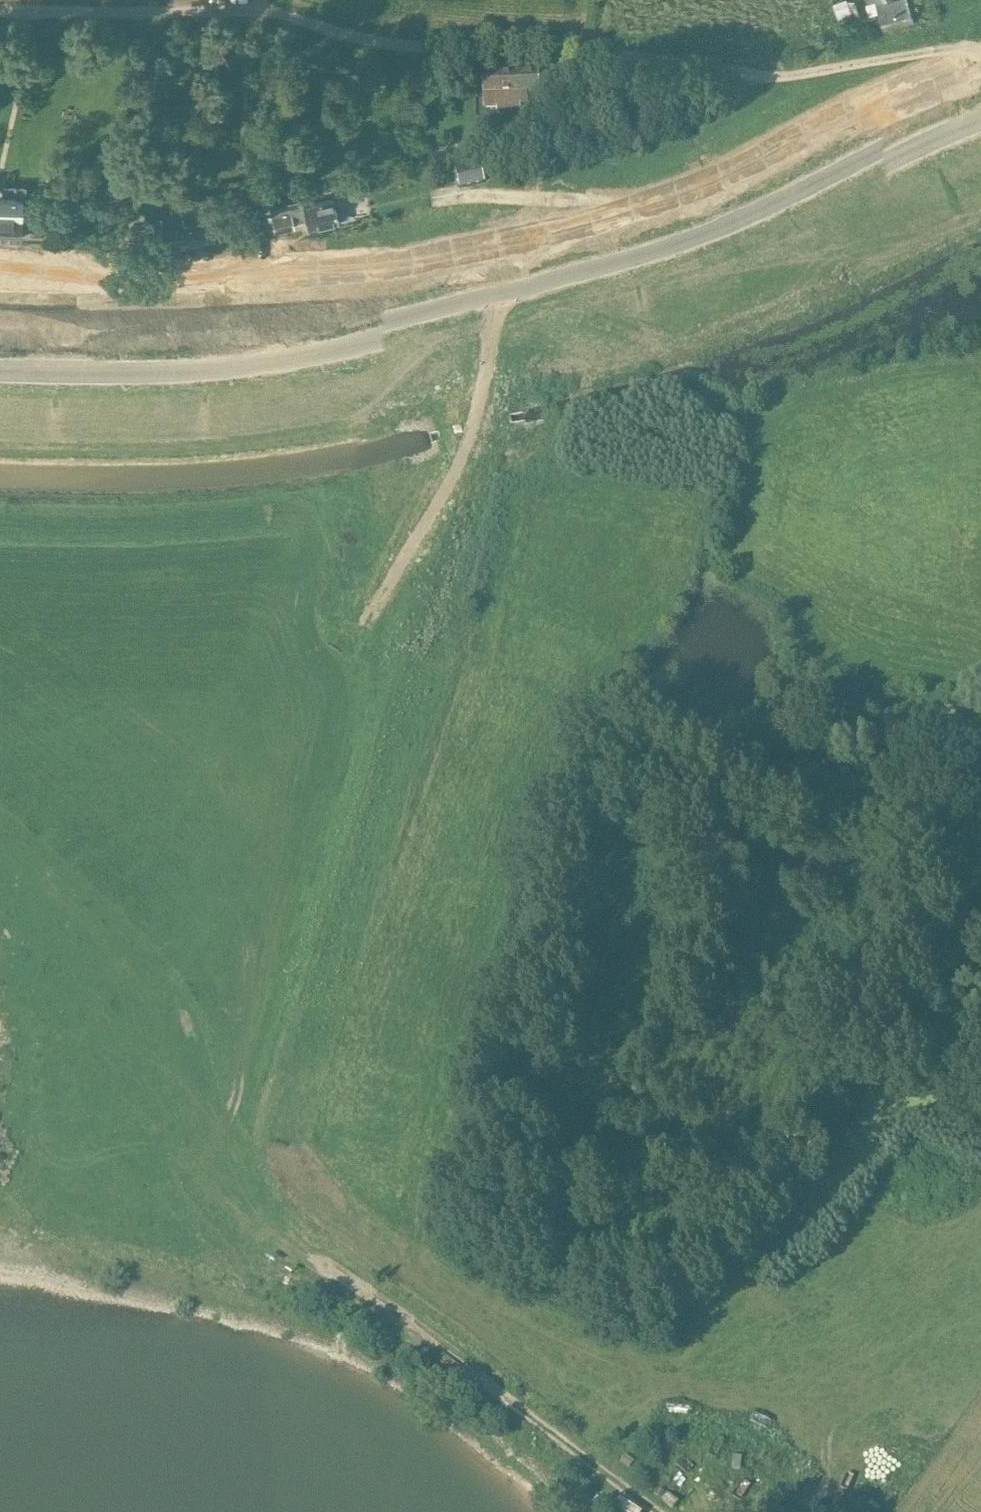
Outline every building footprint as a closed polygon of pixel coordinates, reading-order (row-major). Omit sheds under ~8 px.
[(854,20),(848,0),(837,0),(833,1),(840,24),(854,20)] [(854,20),(870,15),(865,0),(848,0),(854,20)] [(877,5),(885,31),(914,23),(908,0),(894,0),(877,5)] [(540,73),(519,75),(485,76),(486,110),(496,110),(497,119),(522,118),(521,109),(529,108),(529,97),(541,97),(540,73)] [(481,166),(457,172),(461,188),(484,183),(481,166)] [(21,198),(0,197),(0,238),(20,238),(21,198)] [(334,199),(330,200),(304,205),(302,197),(269,203),(275,231),(295,228),(293,218),(305,215),(307,228),(339,222),(334,199)] [(613,1508),(620,1511),(638,1511),(618,1500),(613,1508)]
